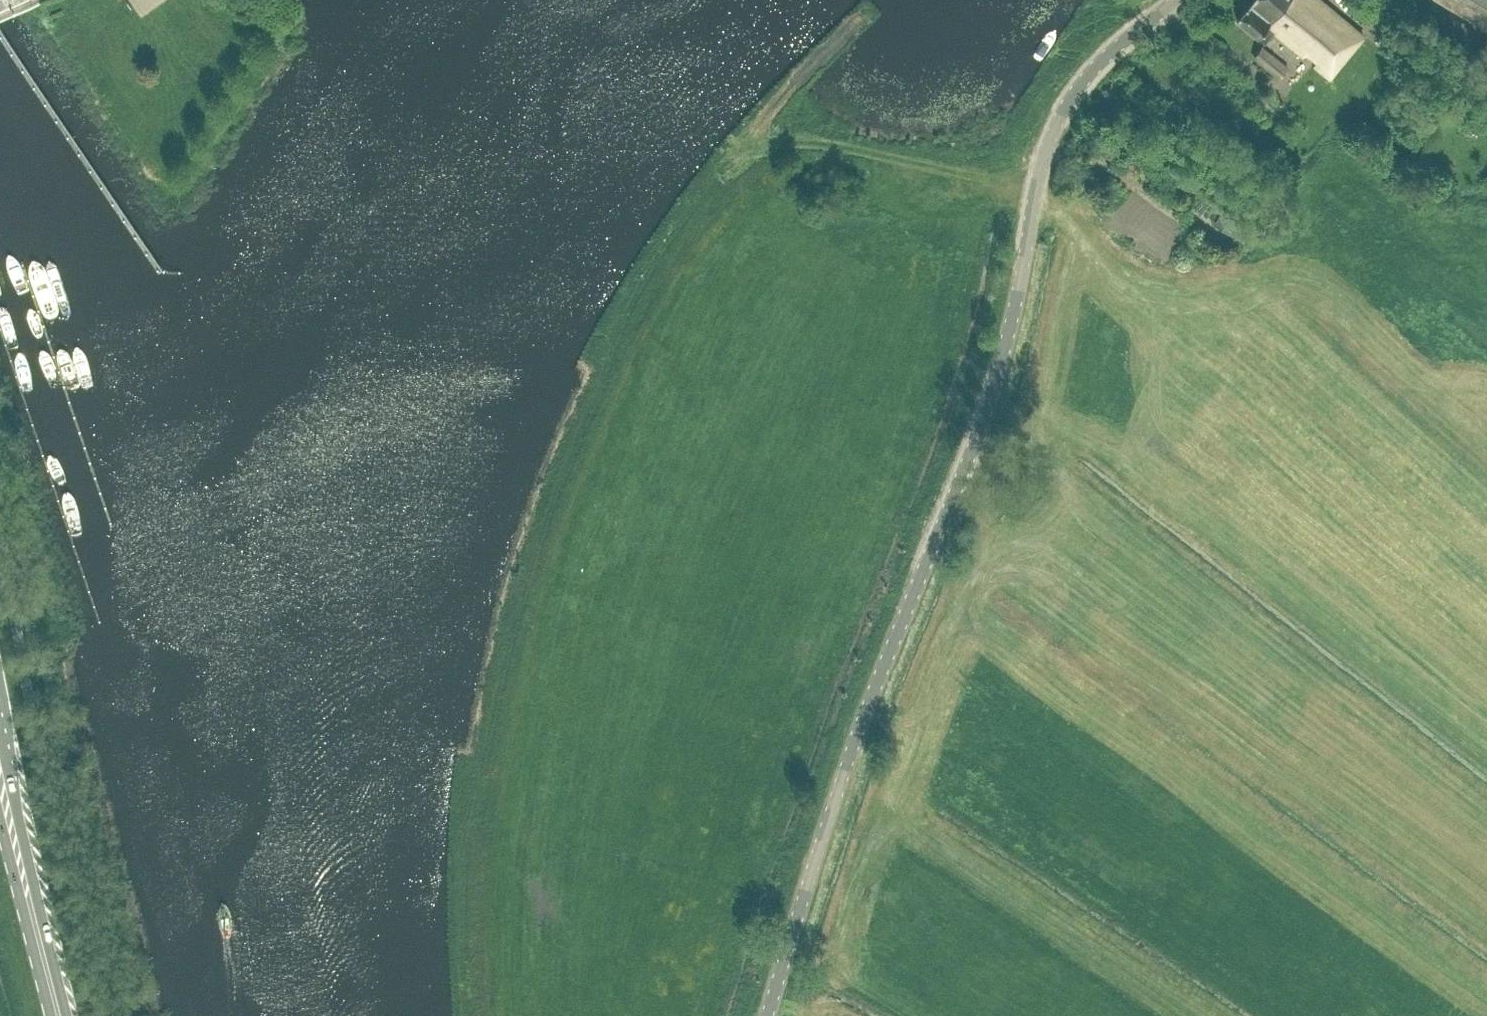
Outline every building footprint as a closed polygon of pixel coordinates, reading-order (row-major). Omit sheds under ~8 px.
[(1236,18),(1264,41),(1273,29),(1304,54),(1305,52),(1314,60),(1312,62),(1318,66),(1323,60),(1335,70),(1364,35),(1320,0),(1251,0),(1236,18)] [(1486,26),(1486,0),(1441,0),(1486,26)] [(1262,44),(1251,56),(1278,77),(1288,65),(1262,44)]
